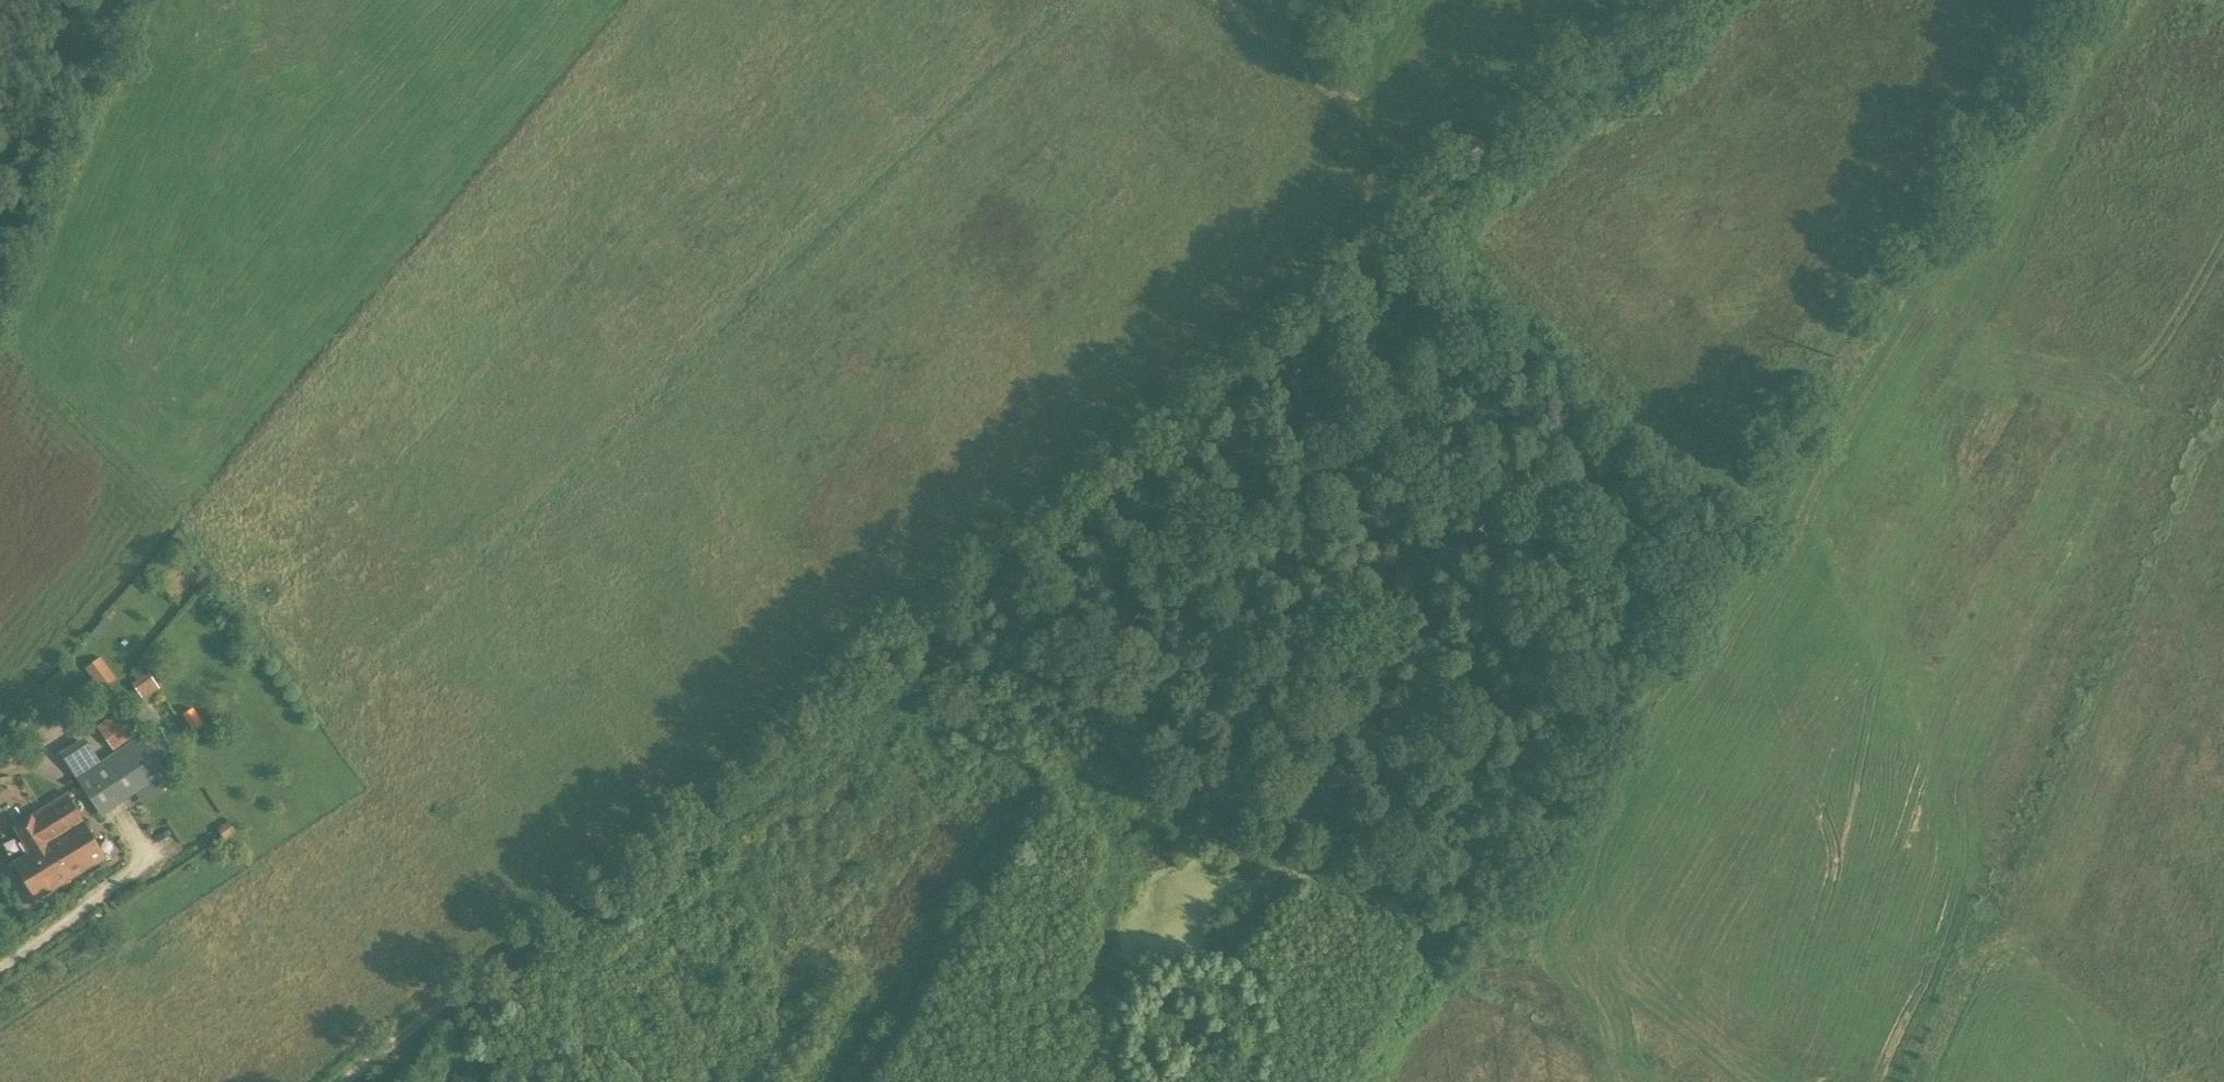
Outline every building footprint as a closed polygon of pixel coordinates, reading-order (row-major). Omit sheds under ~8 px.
[(116,679),(101,656),(85,667),(101,690),(116,679)] [(136,680),(132,683),(143,698),(160,687),(143,661),(131,670),(136,680)] [(136,733),(132,729),(139,724),(124,706),(97,724),(114,749),(136,733)] [(77,777),(89,796),(153,754),(141,735),(96,765),(82,743),(63,756),(77,777)] [(153,754),(89,796),(101,815),(166,773),(153,754)] [(67,793),(32,815),(48,841),(71,878),(106,856),(67,793)] [(48,841),(32,815),(15,826),(31,852),(14,862),(36,898),(71,878),(48,841)]
